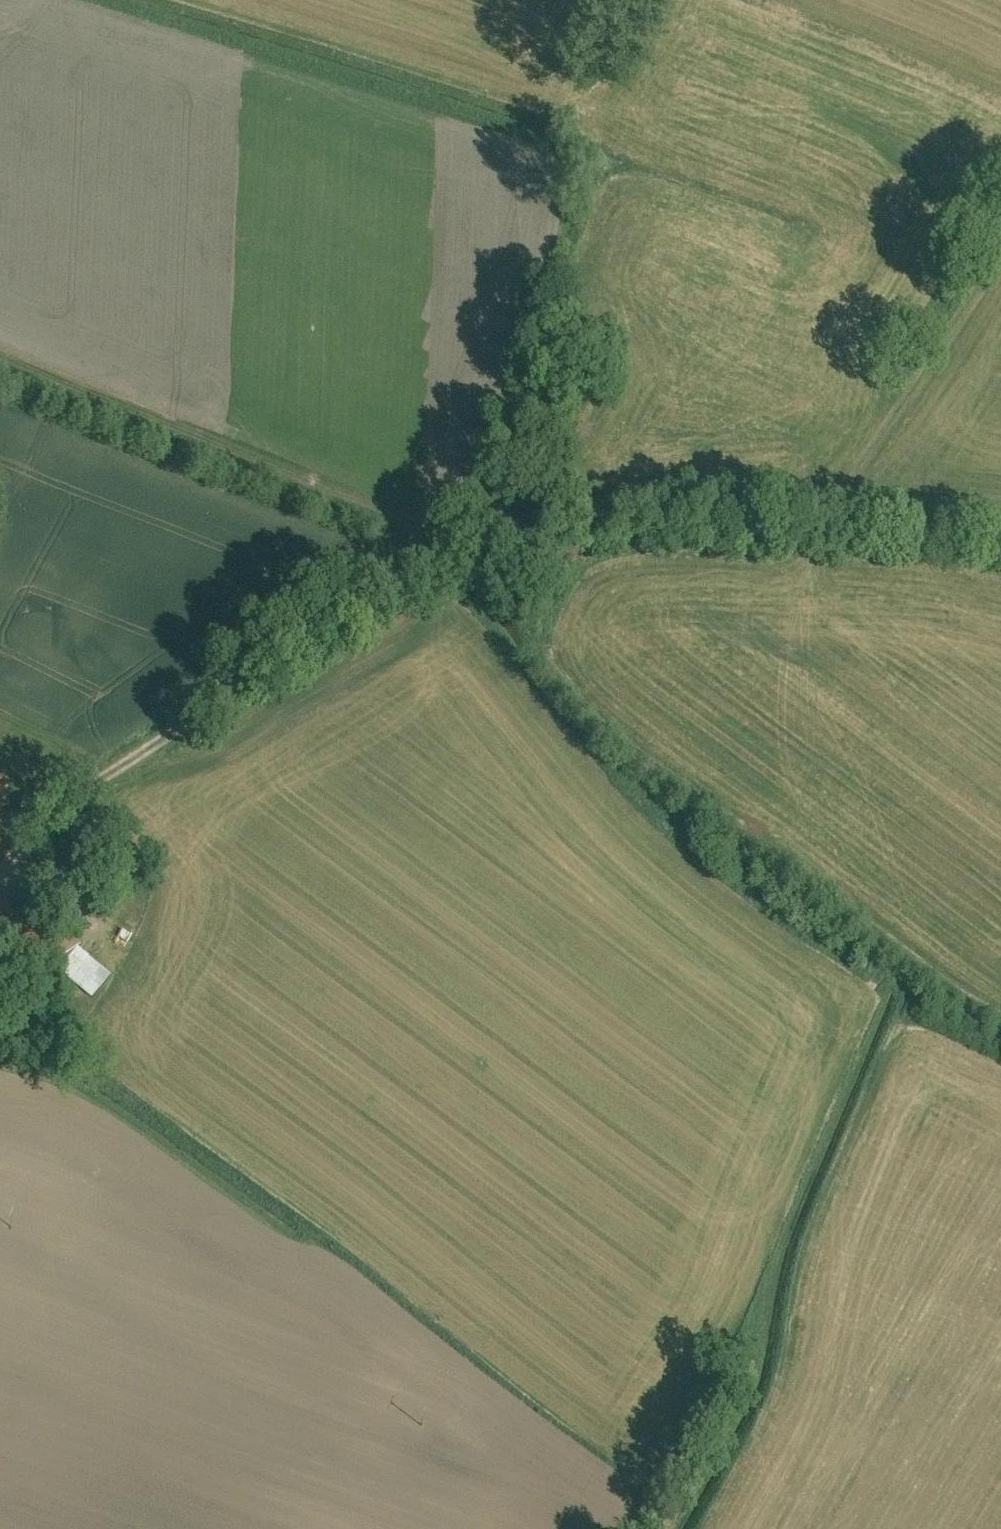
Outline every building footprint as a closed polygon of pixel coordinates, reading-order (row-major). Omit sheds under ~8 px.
[(14,794),(0,785),(0,817),(14,794)] [(58,969),(92,999),(111,977),(77,947),(58,969)]
